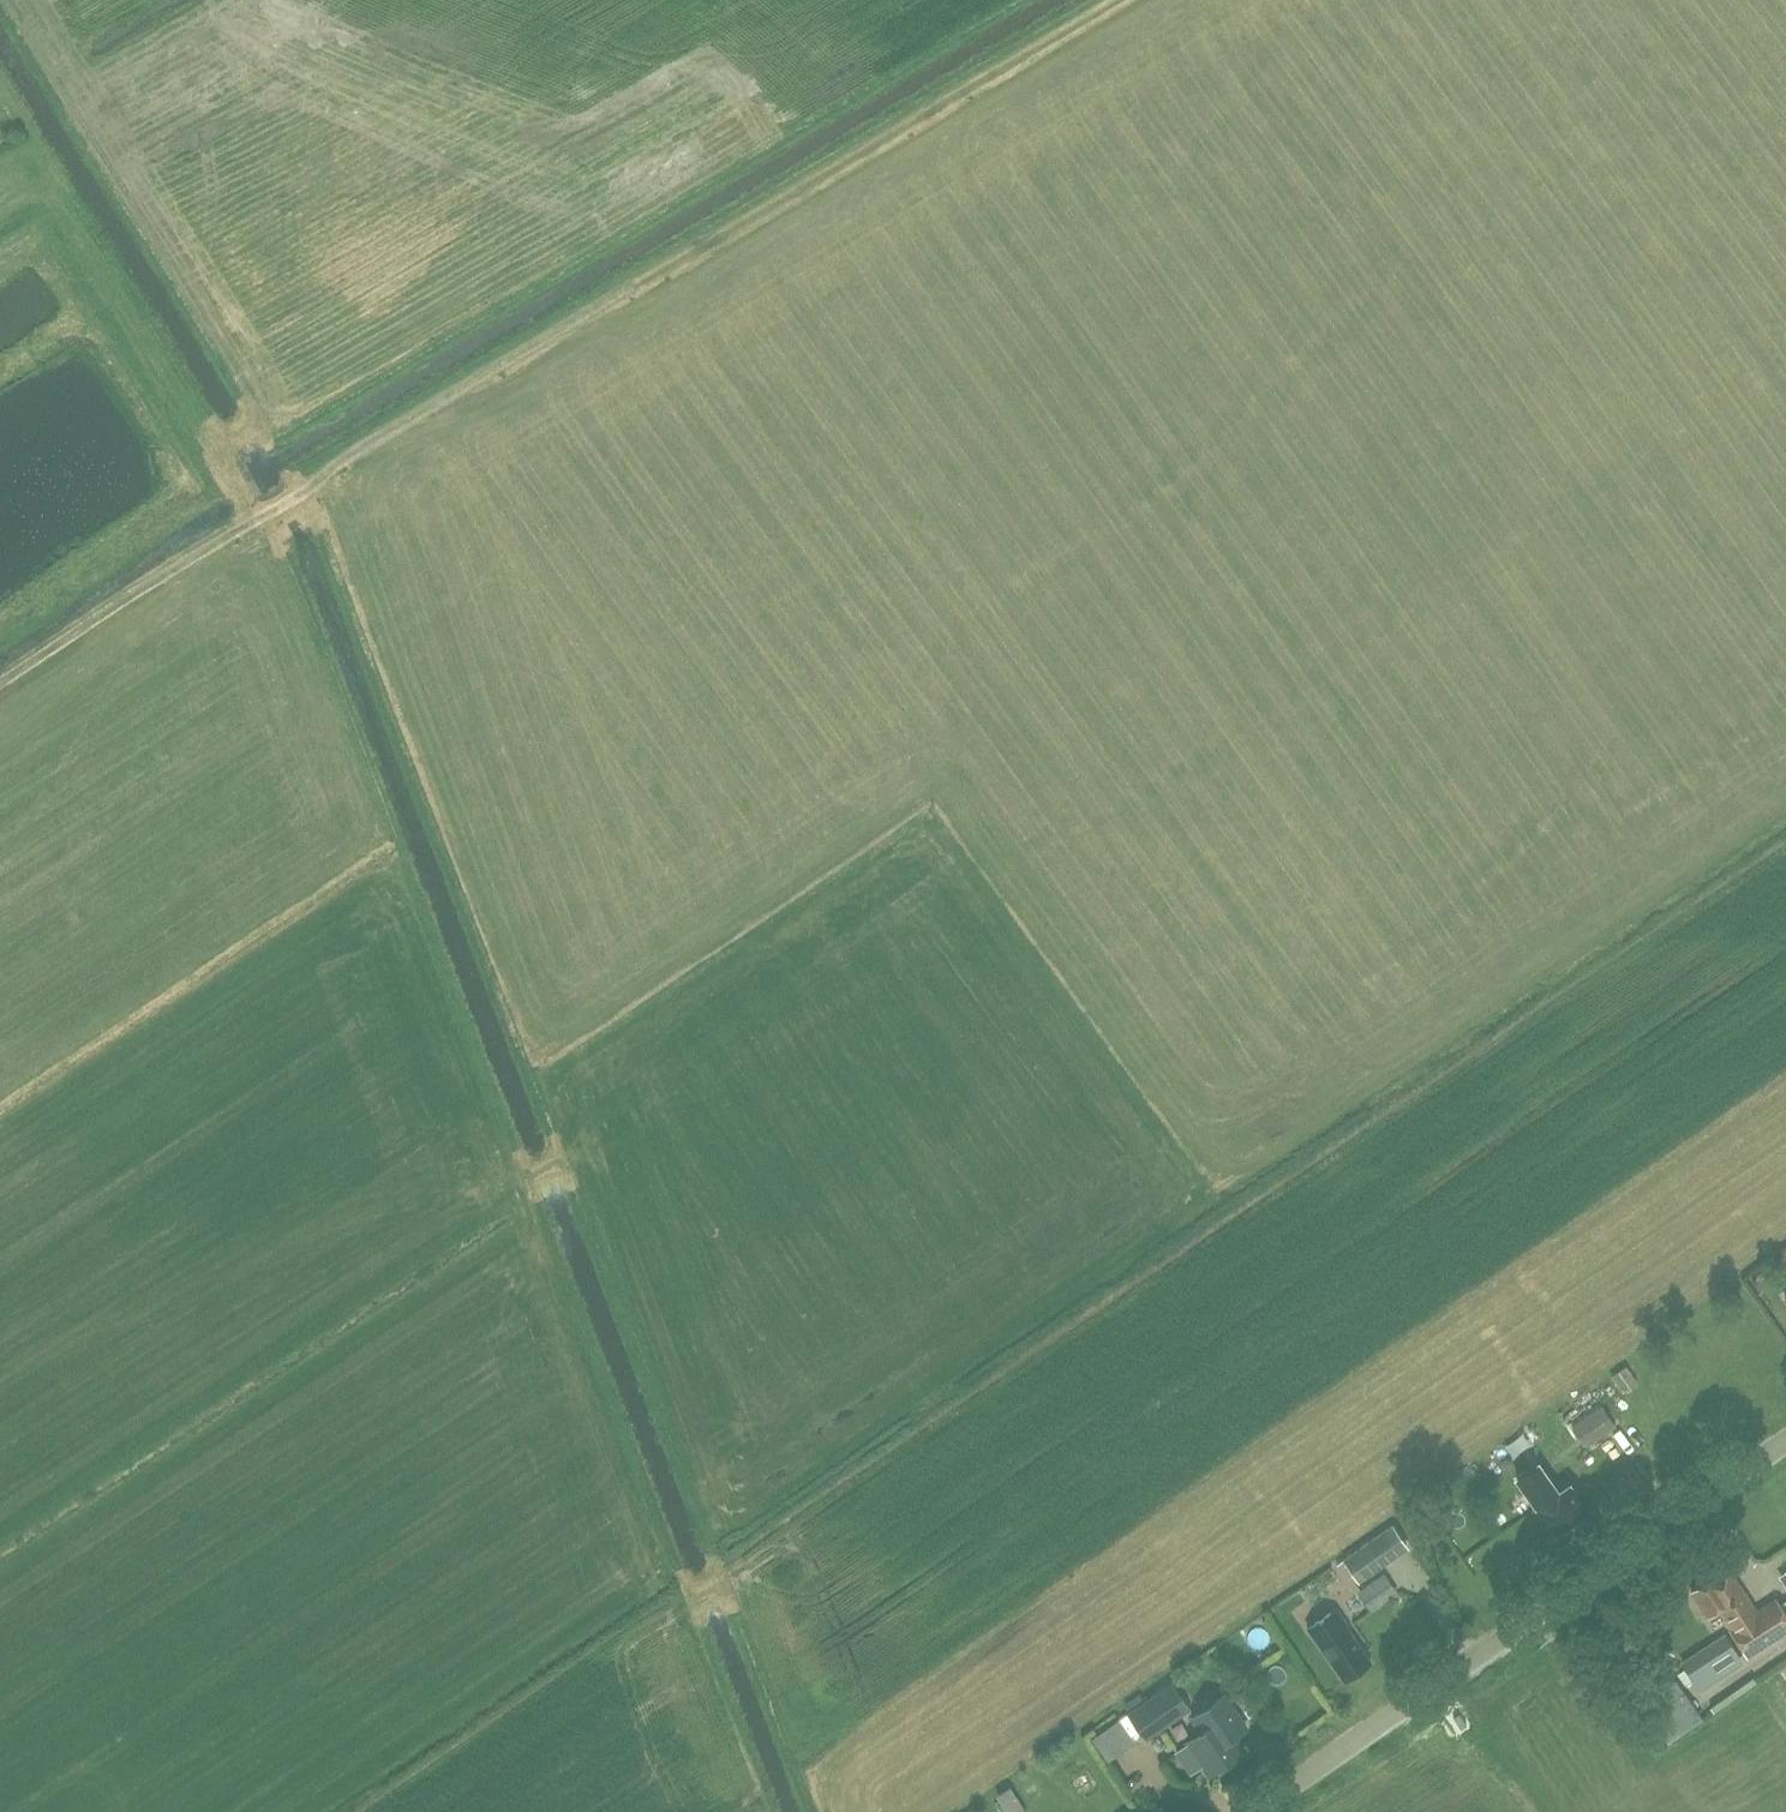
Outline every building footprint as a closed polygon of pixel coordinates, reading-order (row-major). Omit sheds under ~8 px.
[(1587,1447),(1617,1427),(1601,1405),(1572,1426),(1587,1447)] [(1556,1496),(1535,1465),(1515,1479),(1537,1510),(1536,1511),(1556,1537),(1589,1512),(1569,1486),(1556,1496)] [(1360,1583),(1405,1551),(1409,1547),(1393,1524),(1343,1559),(1360,1583)] [(1756,1612),(1731,1574),(1719,1582),(1715,1576),(1691,1592),(1707,1616),(1719,1609),(1733,1630),(1732,1631),(1747,1655),(1785,1630),(1785,1616),(1775,1600),(1756,1612)] [(1344,1681),(1371,1662),(1334,1609),(1307,1628),(1344,1681)] [(1715,1651),(1730,1641),(1724,1634),(1680,1662),(1699,1691),(1729,1672),(1715,1651)] [(1730,1641),(1715,1651),(1729,1672),(1744,1663),(1730,1641)] [(1675,1680),(1641,1704),(1667,1742),(1702,1718),(1675,1680)] [(1145,1738),(1188,1708),(1172,1684),(1129,1714),(1145,1738)] [(1244,1750),(1235,1737),(1249,1727),(1226,1694),(1192,1717),(1202,1732),(1186,1742),(1203,1767),(1208,1764),(1214,1771),(1244,1750)]
